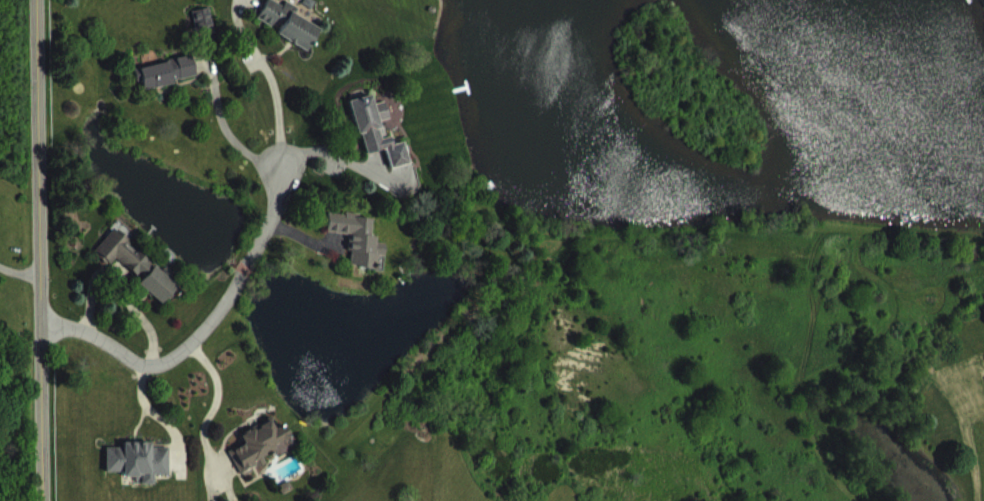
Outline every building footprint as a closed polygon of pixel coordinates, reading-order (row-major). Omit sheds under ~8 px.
[(260,35),(312,64),(324,44),(299,29),(303,23),(291,16),(288,22),(273,13),(260,35)] [(200,91),(197,72),(138,83),(140,97),(145,96),(147,106),(180,99),(179,95),(200,91)] [(355,115),(367,169),(389,164),(394,184),(413,179),(408,157),(396,159),(394,151),(389,152),(385,136),(394,134),(390,117),(378,120),(376,110),(355,115)] [(330,247),(354,250),(352,266),(354,267),(353,281),(386,285),(389,256),(373,254),(376,233),(332,227),(330,247)] [(143,293),(156,279),(132,258),(134,256),(119,243),(98,267),(113,281),(120,273),(143,293)] [(165,319),(181,301),(158,281),(142,299),(165,319)] [(235,468),(248,492),(272,478),(269,472),(292,459),(294,462),(300,459),(288,438),(279,443),(275,435),(245,451),(250,459),(235,468)] [(110,487),(127,487),(127,492),(147,492),(147,500),(159,500),(159,490),(173,490),(173,463),(155,463),(155,457),(127,457),(127,463),(110,463),(110,487)]
